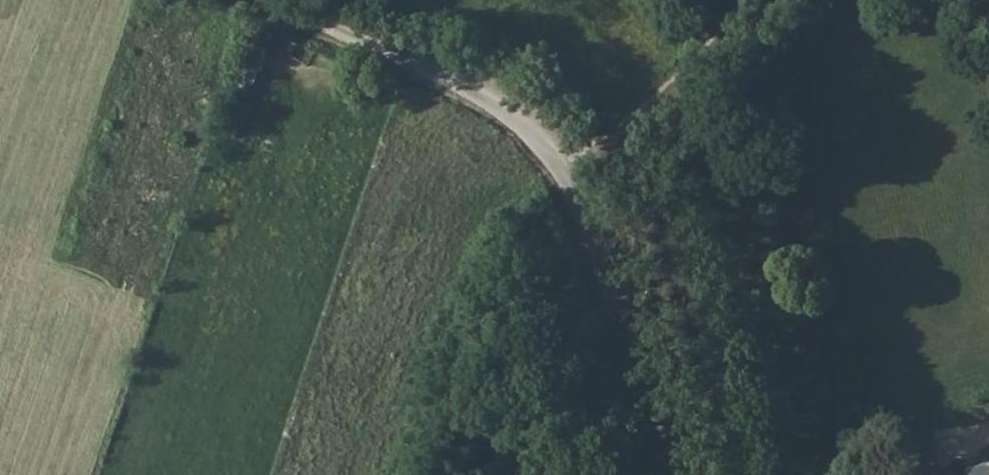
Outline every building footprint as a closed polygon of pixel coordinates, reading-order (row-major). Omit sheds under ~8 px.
[(246,61),(268,66),(273,46),(251,41),(246,61)] [(967,466),(969,474),(988,474),(988,461),(967,466)]
